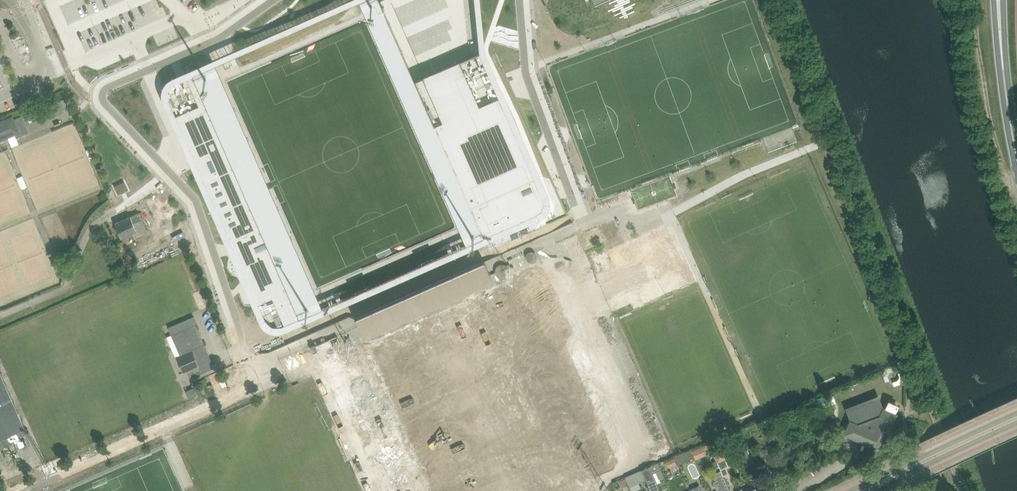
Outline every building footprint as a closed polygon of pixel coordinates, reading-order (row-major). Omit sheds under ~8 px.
[(352,4),(459,248),(483,237),(414,81),(379,0),(362,0),(352,4)] [(488,12),(480,14),(481,24),(490,23),(488,12)] [(424,76),(415,80),(471,209),(483,236),(484,237),(489,248),(534,228),(544,224),(568,213),(561,198),(538,145),(516,96),(506,73),(502,64),(501,65),(496,67),(492,69),(489,70),(480,51),(479,51),(473,54),(436,71),(433,72),(424,76)] [(216,64),(192,75),(299,318),(323,308),(216,64)] [(167,92),(167,94),(168,97),(197,164),(233,246),(259,304),(265,319),(266,321),(268,323),(270,324),(272,326),(274,326),(276,327),(278,327),(280,326),(282,326),(300,318),(300,317),(294,305),(305,300),(292,270),(285,273),(293,291),(289,293),(248,198),(245,193),(204,98),(215,93),(210,81),(198,86),(193,74),(192,74),(186,76),(178,80),(175,81),(173,83),(171,84),(169,86),(168,88),(168,90),(167,92)] [(64,109),(69,108),(65,98),(60,100),(64,109)] [(8,139),(8,138),(16,134),(17,137),(29,132),(26,125),(22,116),(14,119),(13,116),(0,121),(0,142),(8,139)] [(647,175),(637,178),(640,189),(650,186),(647,175)] [(114,222),(121,238),(143,229),(137,213),(114,222)] [(521,239),(496,250),(499,255),(523,244),(521,239)] [(534,274),(509,285),(542,366),(567,356),(562,344),(572,340),(550,287),(541,290),(534,274)] [(180,354),(176,356),(183,372),(187,370),(190,378),(215,368),(196,324),(197,324),(194,316),(168,327),(180,354)] [(25,428),(0,371),(0,448),(11,443),(10,441),(25,434),(23,428),(25,428)] [(197,395),(193,387),(186,391),(189,399),(197,395)] [(881,449),(897,413),(884,407),(883,409),(882,408),(878,398),(848,410),(852,419),(852,420),(852,421),(850,420),(844,433),(881,449)] [(594,479),(619,467),(605,437),(590,444),(591,446),(581,451),(594,479)] [(795,453),(801,451),(797,441),(791,443),(795,453)] [(707,444),(692,449),(695,458),(710,453),(707,444)] [(722,448),(713,451),(723,474),(729,471),(725,464),(727,463),(728,464),(728,463),(722,448)] [(641,470),(646,480),(651,490),(660,490),(650,466),(641,470)] [(639,483),(646,480),(641,470),(626,476),(630,487),(639,483)] [(721,470),(713,474),(716,480),(714,482),(718,490),(730,490),(721,470)] [(765,486),(762,479),(757,482),(758,484),(751,487),(752,490),(768,490),(765,486)]
